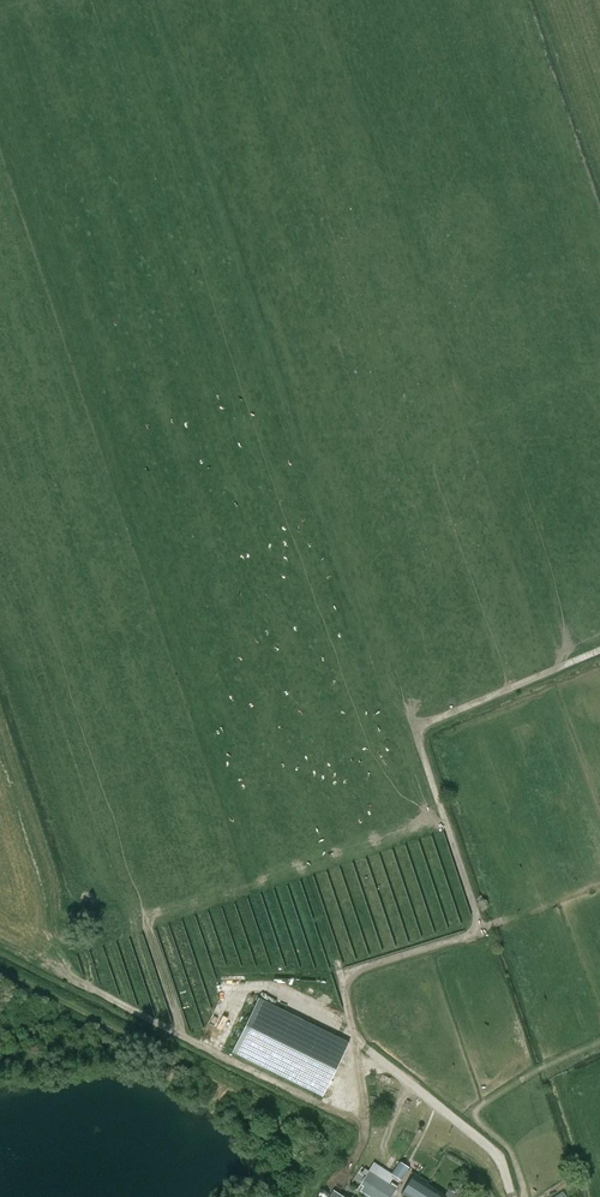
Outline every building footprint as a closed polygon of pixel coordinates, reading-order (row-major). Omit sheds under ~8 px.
[(259,998),(232,1052),(322,1097),(349,1042),(259,998)] [(350,1184),(357,1189),(356,1190),(367,1196),(392,1196),(397,1188),(390,1184),(394,1177),(391,1176),(392,1175),(401,1180),(409,1167),(400,1161),(392,1173),(374,1162),(368,1171),(361,1166),(350,1184)] [(402,1194),(407,1196),(445,1196),(426,1184),(429,1180),(415,1171),(402,1194)]
